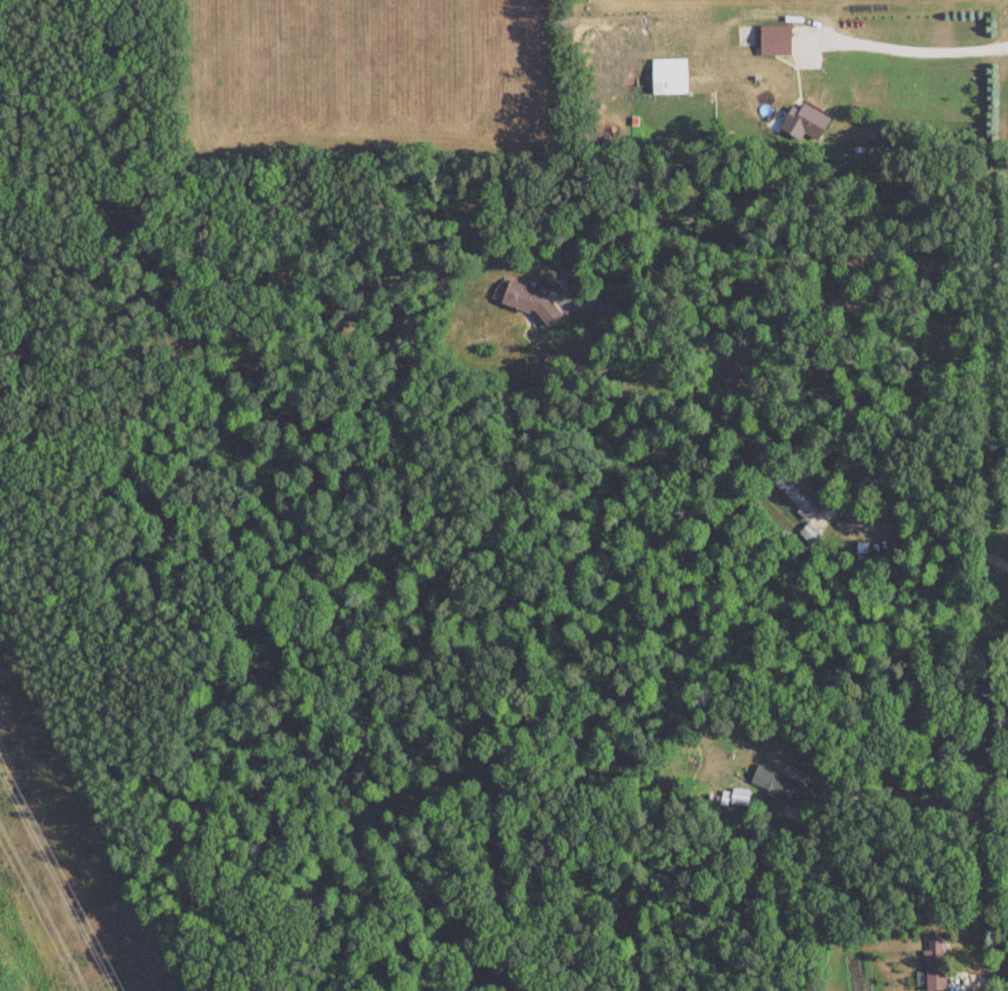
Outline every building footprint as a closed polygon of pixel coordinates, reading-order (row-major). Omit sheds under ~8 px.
[(758,27),(758,56),(789,56),(789,27),(758,27)] [(685,95),(685,60),(650,60),(650,95),(685,95)] [(790,106),(777,129),(797,141),(801,134),(816,143),(829,120),(800,104),(797,110),(790,106)] [(533,290),(505,280),(496,304),(553,325),(559,309),(543,303),(548,291),(534,286),(533,290)] [(773,488),(806,521),(816,511),(783,478),(773,488)] [(854,562),(866,562),(866,545),(854,545),(854,562)] [(933,937),(922,937),(922,990),(944,990),(944,953),(933,953),(933,937)]
